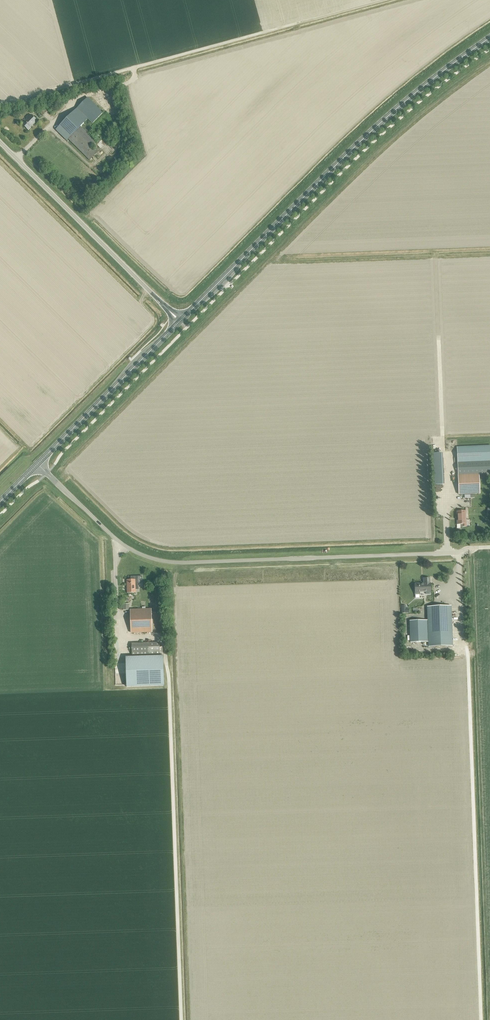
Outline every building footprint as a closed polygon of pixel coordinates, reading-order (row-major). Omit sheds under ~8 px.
[(56,130),(66,140),(68,138),(90,160),(97,152),(91,146),(96,142),(80,126),(88,119),(92,123),(103,112),(88,98),(56,130)] [(38,111),(43,115),(47,111),(43,107),(38,111)] [(22,124),(28,130),(37,121),(31,114),(30,115),(29,114),(26,117),(27,119),(22,124)] [(99,180),(103,184),(107,181),(103,176),(99,180)] [(457,447),(459,494),(480,494),(479,474),(489,474),(489,446),(457,447)] [(433,454),(434,485),(442,485),(441,454),(433,454)] [(465,511),(457,511),(457,524),(461,524),(461,527),(466,526),(466,524),(465,511)] [(131,580),(126,580),(127,593),(136,593),(136,590),(138,589),(138,583),(142,583),(142,576),(139,576),(130,576),(131,580)] [(424,583),(415,584),(415,594),(420,594),(420,592),(426,592),(426,594),(431,594),(431,591),(430,583),(430,578),(423,578),(424,583)] [(410,642),(428,642),(428,646),(453,645),(451,606),(427,607),(427,620),(410,621),(410,642)] [(130,609),(131,633),(152,632),(151,609),(130,609)] [(131,644),(132,656),(160,655),(159,643),(131,644)] [(163,684),(162,656),(125,657),(126,671),(126,687),(163,685),(163,684)]
